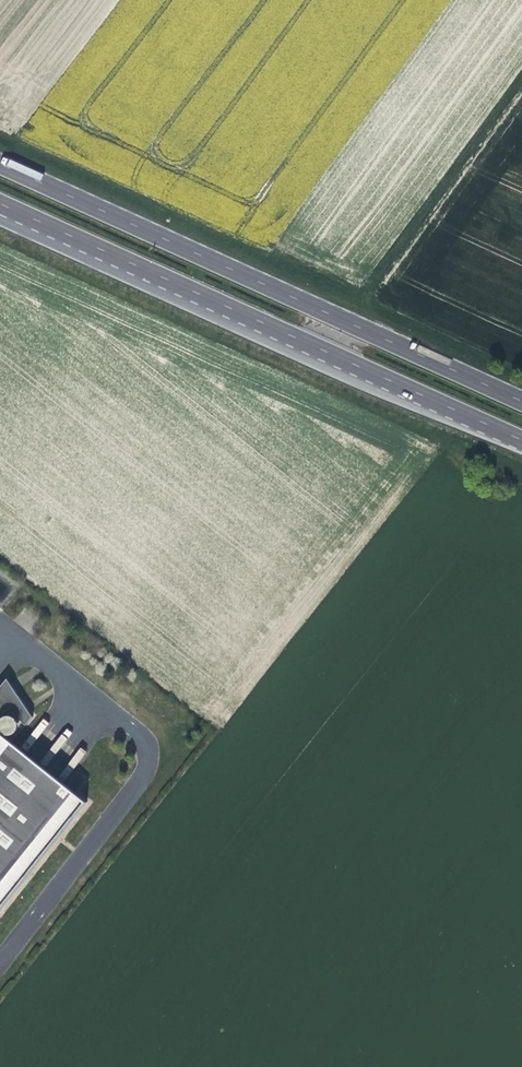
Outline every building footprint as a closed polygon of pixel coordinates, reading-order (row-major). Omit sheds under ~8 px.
[(8,711),(27,727),(34,718),(8,679),(0,689),(0,721),(8,711)] [(9,717),(6,718),(5,719),(2,721),(1,724),(1,728),(2,730),(3,732),(5,734),(9,736),(12,737),(16,735),(18,734),(20,732),(21,729),(21,725),(19,721),(17,718),(14,717),(11,717),(9,717)] [(90,804),(0,732),(0,913),(90,804)] [(60,735),(50,750),(55,753),(64,738),(60,735)] [(78,749),(69,765),(74,768),(84,752),(78,749)]
